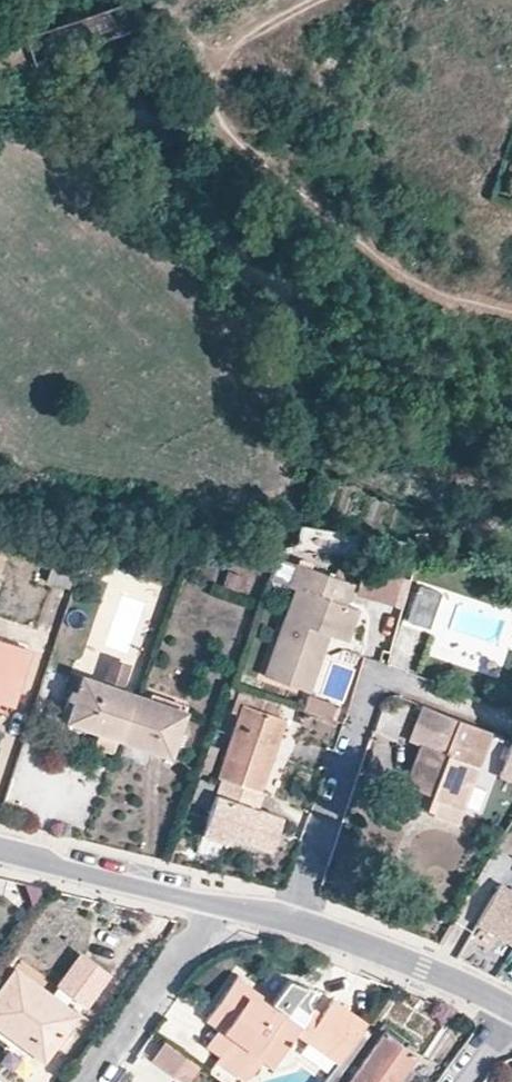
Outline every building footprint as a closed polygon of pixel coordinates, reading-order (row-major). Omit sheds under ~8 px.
[(0,537),(0,570),(11,542),(0,537)] [(46,560),(42,577),(65,583),(70,567),(46,560)] [(309,692),(323,652),(316,650),(322,632),(329,634),(347,641),(358,610),(345,605),(353,584),(349,582),(351,576),(334,570),(332,576),(295,563),(287,586),(294,589),(262,675),(309,692)] [(394,607),(402,578),(362,569),(354,594),(394,607)] [(403,618),(424,624),(434,586),(413,581),(403,618)] [(316,650),(323,652),(329,634),(322,632),(316,650)] [(12,704),(28,652),(0,642),(0,701),(12,704)] [(101,673),(123,677),(126,658),(104,654),(101,673)] [(122,724),(132,694),(83,677),(77,691),(70,690),(67,699),(73,701),(67,721),(101,733),(97,746),(113,752),(117,739),(122,724)] [(238,690),(229,687),(226,698),(234,701),(238,690)] [(279,704),(238,690),(234,701),(230,712),(238,715),(217,776),(220,778),(202,832),(224,840),(225,834),(270,850),(281,815),(260,808),(265,793),(259,792),(284,718),(275,715),(279,704)] [(183,712),(132,694),(122,724),(117,739),(169,757),(183,712)] [(307,713),(313,697),(307,694),(302,711),(307,713)] [(307,713),(334,721),(339,706),(313,697),(307,713)] [(450,716),(421,705),(408,740),(420,745),(404,785),(423,792),(419,805),(430,810),(430,814),(456,823),(477,767),(478,767),(492,731),(450,716)] [(511,743),(499,775),(511,780),(511,743)] [(209,746),(200,770),(204,772),(209,774),(218,750),(209,746)] [(188,807),(185,813),(195,816),(197,811),(188,807)] [(497,884),(478,917),(511,937),(511,892),(497,884)] [(52,998),(15,969),(0,991),(0,1029),(43,1061),(72,1020),(48,1003),(52,998)] [(280,1035),(289,1043),(296,1033),(302,1025),(272,1003),(236,978),(206,1019),(218,1028),(233,1039),(220,1056),(249,1077),(262,1060),(280,1035)] [(364,1027),(366,1024),(333,1000),(322,1016),(314,1010),(316,1006),(317,1001),(316,997),(313,994),(288,980),(272,1003),(302,1025),(296,1033),(338,1063),(364,1027)] [(76,1015),(52,998),(48,1003),(72,1020),(76,1015)] [(370,1033),(364,1027),(338,1063),(336,1067),(343,1072),(370,1033)] [(233,1039),(218,1028),(206,1045),(220,1056),(233,1039)] [(398,1081),(416,1055),(383,1032),(346,1081),(397,1081),(398,1081)] [(272,1068),(289,1043),(280,1035),(262,1060),(272,1068)] [(197,1065),(162,1040),(150,1057),(186,1081),(197,1065)] [(336,1067),(325,1081),(336,1081),(343,1072),(336,1067)]
